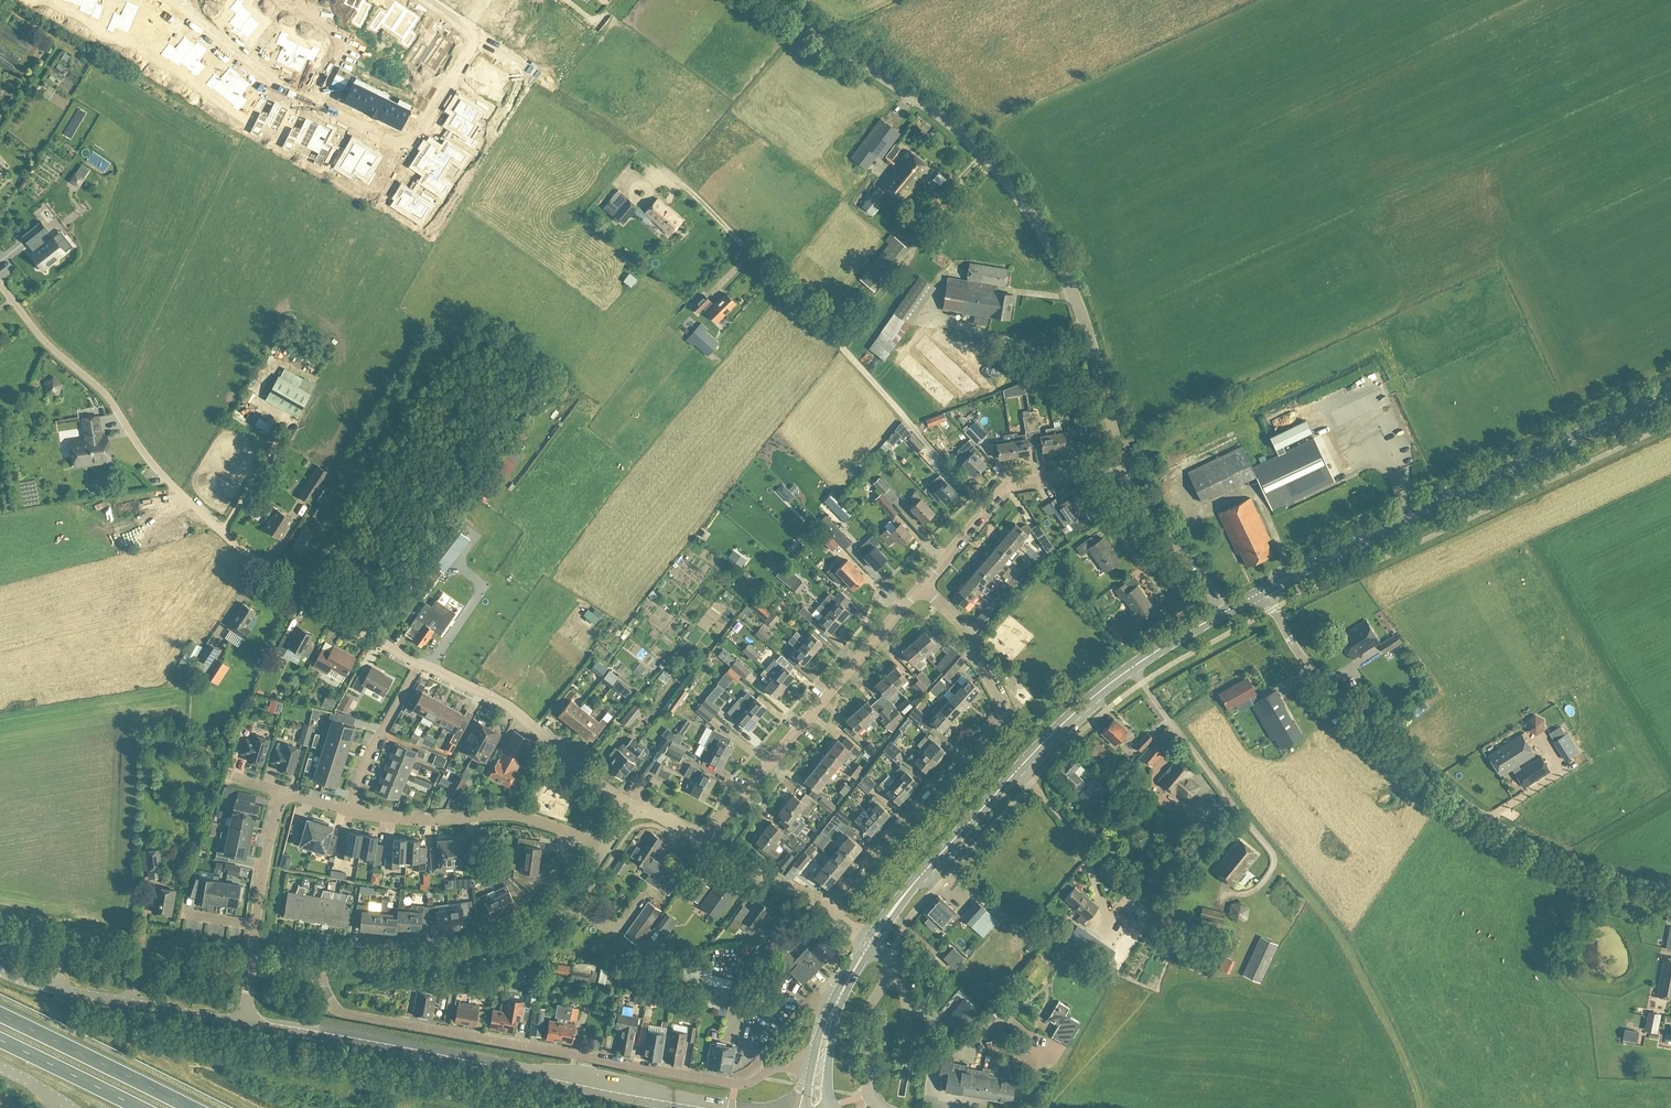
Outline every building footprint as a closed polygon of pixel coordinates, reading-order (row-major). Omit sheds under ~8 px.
[(78,10),(91,15),(91,16),(98,19),(104,6),(97,3),(98,0),(83,0),(81,6),(80,6),(78,10)] [(114,12),(107,29),(114,33),(116,28),(129,33),(140,6),(127,0),(121,14),(114,12)] [(228,22),(233,26),(231,29),(236,33),(251,15),(253,13),(243,5),(245,2),(242,0),(236,0),(230,8),(236,13),(228,22)] [(345,3),(358,10),(352,22),(360,26),(371,5),(363,2),(364,0),(346,0),(345,3)] [(498,24),(509,31),(509,32),(520,16),(522,13),(511,5),(514,0),(504,0),(500,7),(506,11),(498,24)] [(381,10),(370,26),(376,31),(382,23),(392,31),(407,10),(395,2),(387,14),(381,10)] [(407,10),(392,31),(404,38),(401,42),(407,46),(415,34),(409,30),(418,17),(407,10)] [(251,15),(236,33),(241,37),(243,34),(249,39),(258,26),(261,23),(251,15)] [(261,23),(258,26),(263,30),(269,23),(264,19),(261,23)] [(17,31),(6,23),(1,30),(12,38),(17,31)] [(282,47),(276,61),(288,67),(299,43),(299,44),(302,38),(289,32),(290,29),(284,26),(276,44),(282,47)] [(422,43),(409,62),(417,67),(421,61),(434,69),(438,63),(445,53),(452,43),(438,34),(429,47),(422,43)] [(169,42),(160,54),(167,59),(168,58),(178,67),(181,63),(180,63),(195,44),(184,35),(175,47),(169,42)] [(195,44),(180,63),(181,63),(191,71),(190,72),(197,77),(205,66),(199,61),(209,49),(197,40),(195,44)] [(299,43),(288,67),(301,72),(307,58),(314,61),(320,49),(313,45),(311,49),(299,44),(299,43)] [(485,64),(477,78),(491,86),(488,92),(500,99),(504,93),(499,90),(507,77),(485,64)] [(214,73),(206,84),(211,89),(212,88),(223,96),(241,75),(230,66),(220,78),(214,73)] [(400,66),(396,72),(407,79),(411,73),(400,66)] [(241,75),(223,96),(233,105),(232,106),(238,111),(247,100),(242,95),(251,83),(241,75)] [(356,77),(345,101),(357,106),(368,83),(356,77)] [(425,87),(440,89),(442,79),(427,77),(425,87)] [(368,83),(357,106),(367,112),(379,88),(368,83)] [(367,112),(378,117),(387,98),(388,98),(390,94),(379,88),(367,112)] [(387,98),(378,117),(389,122),(398,103),(388,98),(387,98)] [(398,103),(389,122),(401,128),(412,104),(400,98),(398,103)] [(461,98),(453,110),(456,112),(457,112),(472,122),(473,121),(480,111),(485,114),(490,107),(478,99),(473,106),(461,98)] [(255,122),(250,132),(258,136),(264,124),(277,131),(289,108),(275,101),(267,115),(260,111),(259,114),(255,122)] [(252,110),(247,118),(255,122),(259,114),(252,110)] [(456,112),(449,123),(462,131),(458,138),(474,148),(478,141),(469,135),(476,123),(473,121),(472,122),(457,112),(456,112)] [(882,157),(900,131),(880,117),(851,157),(867,168),(878,153),(882,157)] [(284,142),(282,147),(290,151),(295,141),(307,147),(318,123),(318,124),(306,118),(299,131),(292,127),(288,134),(284,142)] [(318,123),(307,147),(318,152),(313,163),(321,167),(331,147),(324,143),(331,129),(318,123)] [(340,151),(333,163),(339,167),(340,166),(352,173),(366,149),(354,142),(346,155),(340,151)] [(423,153),(445,167),(452,156),(462,162),(467,155),(448,143),(443,150),(431,142),(424,153),(423,153)] [(352,173),(351,175),(362,182),(363,181),(369,185),(376,173),(370,169),(378,156),(366,149),(352,173)] [(931,169),(909,150),(894,167),(916,185),(931,169)] [(423,153),(416,165),(428,173),(424,180),(443,192),(447,185),(448,184),(438,178),(445,167),(423,153)] [(471,153),(467,160),(472,163),(477,157),(471,153)] [(84,177),(89,170),(83,165),(77,173),(84,177)] [(916,185),(894,167),(880,184),(902,202),(916,185)] [(447,185),(443,192),(447,194),(451,187),(447,185)] [(938,194),(927,185),(922,191),(933,200),(938,194)] [(878,204),(887,194),(878,187),(873,193),(876,196),(872,200),(878,204)] [(401,197),(397,203),(421,219),(429,206),(430,207),(434,199),(422,191),(418,197),(412,194),(403,188),(399,195),(401,197)] [(618,189),(610,199),(611,200),(613,202),(622,192),(618,189)] [(36,210),(44,219),(64,202),(55,192),(36,210)] [(623,223),(638,207),(628,198),(619,208),(611,200),(605,207),(623,223)] [(682,220),(657,199),(645,213),(669,234),(682,220)] [(69,235),(84,208),(71,202),(57,228),(69,235)] [(41,220),(22,236),(30,245),(31,244),(36,250),(35,251),(32,254),(44,268),(73,245),(65,235),(55,243),(51,238),(46,242),(41,236),(49,230),(41,220)] [(911,247),(897,236),(864,277),(877,288),(911,247)] [(996,292),(997,285),(1005,286),(1008,269),(969,262),(966,279),(947,276),(942,308),(991,316),(991,315),(1009,318),(1013,294),(996,292)] [(629,273),(623,282),(631,287),(637,279),(629,273)] [(910,323),(935,286),(920,276),(895,312),(910,323)] [(704,294),(692,307),(698,313),(704,307),(707,310),(706,311),(717,322),(724,315),(736,303),(726,293),(718,301),(717,300),(714,304),(704,294)] [(674,320),(684,331),(687,328),(677,317),(674,320)] [(719,342),(700,325),(689,338),(708,354),(719,342)] [(266,399),(298,417),(311,393),(279,375),(266,399)] [(1024,381),(1017,384),(1019,394),(1026,393),(1024,381)] [(248,389),(243,398),(250,402),(255,393),(248,389)] [(1045,398),(1045,406),(1053,407),(1054,398),(1045,398)] [(1082,422),(1078,398),(1071,399),(1075,423),(1082,422)] [(1285,416),(1282,409),(1268,415),(1271,422),(1285,416)] [(1033,430),(1029,411),(1029,410),(1022,411),(1026,431),(1033,430)] [(1039,429),(1036,414),(1036,410),(1029,411),(1033,430),(1039,429)] [(946,420),(943,412),(926,419),(929,426),(946,420)] [(102,441),(100,429),(98,415),(83,417),(87,444),(72,446),(75,467),(112,461),(109,440),(102,441)] [(259,415),(254,427),(271,434),(276,422),(259,415)] [(1306,420),(1270,437),(1279,455),(1286,451),(1283,445),(1312,432),(1306,420)] [(902,422),(896,429),(902,435),(906,440),(907,439),(912,434),(902,422)] [(1072,439),(1079,438),(1076,425),(1068,426),(1069,431),(1062,432),(1061,426),(1055,427),(1056,435),(1058,448),(1073,446),(1072,439)] [(982,439),(969,426),(965,431),(971,437),(970,438),(976,444),(982,439)] [(1058,448),(1056,435),(1055,427),(1047,429),(1047,434),(1041,435),(1043,451),(1058,448)] [(1029,453),(1026,438),(1026,433),(1018,435),(1017,432),(1010,433),(1014,456),(1029,453)] [(72,461),(71,453),(69,453),(68,433),(61,433),(62,461),(72,461)] [(1014,456),(1010,433),(1004,435),(1005,439),(996,441),(999,458),(1014,456)] [(924,446),(912,434),(907,439),(918,451),(924,446)] [(986,464),(975,453),(978,450),(974,446),(976,444),(970,438),(958,450),(959,451),(956,455),(963,462),(962,463),(974,475),(986,464)] [(1334,480),(1314,438),(1286,451),(1279,455),(1252,467),(1256,476),(1272,509),(1334,480)] [(1188,471),(1202,501),(1253,477),(1256,476),(1252,467),(1242,446),(1188,471)] [(901,468),(906,464),(899,454),(894,458),(901,468)] [(874,460),(867,464),(872,471),(878,467),(874,460)] [(318,465),(298,495),(311,503),(331,473),(318,465)] [(494,469),(491,473),(501,481),(504,476),(494,469)] [(491,473),(478,490),(488,498),(501,481),(491,473)] [(956,492),(945,481),(944,482),(938,476),(934,480),(940,486),(931,494),(937,500),(941,496),(946,502),(956,492)] [(889,488),(879,477),(873,483),(883,494),(889,488)] [(795,497),(783,485),(777,491),(789,503),(795,497)] [(799,490),(794,486),(789,490),(794,495),(799,490)] [(478,490),(475,494),(485,502),(488,498),(478,490)] [(853,512),(833,492),(826,499),(846,519),(853,512)] [(935,512),(921,498),(915,492),(911,496),(916,502),(911,508),(924,522),(935,512)] [(885,510),(891,505),(880,493),(875,498),(885,510)] [(1074,495),(1073,495),(1072,496),(1070,493),(1059,501),(1057,498),(1049,503),(1055,511),(1065,525),(1071,521),(1076,529),(1090,518),(1079,503),(1080,500),(1077,495),(1074,495)] [(1270,538),(1250,497),(1218,512),(1237,553),(1241,552),(1247,566),(1273,554),(1266,540),(1270,538)] [(1049,503),(1044,507),(1049,515),(1055,511),(1049,503)] [(289,524),(292,518),(278,509),(274,516),(274,515),(266,528),(281,538),(289,524)] [(852,541),(826,515),(819,522),(845,548),(852,541)] [(911,534),(900,522),(900,523),(894,517),(890,521),(895,527),(890,532),(887,528),(880,535),(888,544),(895,538),(901,544),(911,534)] [(1023,540),(1028,534),(1030,532),(1031,530),(1031,528),(1029,526),(1027,525),(1025,525),(1023,526),(1022,528),(1016,523),(1006,534),(1020,546),(1026,551),(1030,546),(1023,540)] [(840,543),(829,532),(822,525),(815,532),(832,551),(840,543)] [(1040,525),(1031,528),(1035,538),(1044,535),(1040,525)] [(453,526),(443,538),(459,550),(469,538),(453,526)] [(307,555),(318,539),(304,530),(293,546),(307,555)] [(997,545),(1009,556),(1016,548),(1017,550),(1020,546),(1006,534),(1001,540),(999,540),(996,543),(997,545)] [(1053,546),(1046,534),(1039,539),(1048,552),(1053,546)] [(1120,560),(1104,537),(1097,542),(1092,536),(1076,547),(1081,554),(1084,552),(1090,548),(1106,570),(1120,560)] [(887,557),(872,542),(873,542),(870,538),(858,549),(864,555),(864,556),(875,568),(887,557)] [(430,588),(456,553),(441,541),(414,576),(430,588)] [(1003,564),(1009,556),(997,545),(988,556),(1002,568),(1004,565),(1003,564)] [(734,550),(729,557),(741,565),(746,558),(734,550)] [(1002,568),(988,556),(978,567),(991,578),(997,570),(999,572),(1002,568)] [(864,578),(859,572),(859,571),(848,559),(836,570),(832,565),(826,571),(838,583),(843,578),(854,589),(864,578)] [(1033,569),(1039,562),(1035,559),(1029,565),(1033,569)] [(805,583),(785,565),(781,570),(795,582),(801,587),(805,583)] [(1009,566),(1005,571),(1018,582),(1024,575),(1020,571),(1018,574),(1009,566)] [(985,585),(991,578),(978,567),(969,578),(986,593),(990,589),(985,585)] [(801,587),(795,582),(781,570),(777,575),(797,592),(801,587)] [(1018,582),(1005,571),(1002,575),(1007,580),(1006,581),(1009,584),(1008,585),(1013,588),(1018,582)] [(749,573),(746,578),(752,582),(755,577),(749,573)] [(986,593),(969,578),(960,589),(959,589),(959,590),(960,591),(954,598),(964,607),(971,600),(972,601),(972,600),(977,594),(982,599),(986,593)] [(713,583),(716,591),(723,589),(720,580),(713,583)] [(1156,610),(1137,585),(1131,589),(1126,582),(1115,590),(1121,598),(1124,597),(1134,611),(1131,614),(1138,624),(1137,625),(1139,627),(1150,619),(1147,616),(1156,610)] [(849,610),(844,606),(850,599),(839,590),(828,602),(824,599),(820,604),(840,621),(844,616),(846,617),(849,613),(848,612),(849,610)] [(456,591),(451,604),(461,608),(466,595),(456,591)] [(733,598),(726,591),(722,595),(729,603),(733,598)] [(1003,599),(997,594),(993,599),(999,604),(1003,599)] [(655,597),(653,599),(659,605),(661,602),(656,598),(655,597)] [(772,612),(756,598),(750,606),(765,620),(772,612)] [(441,634),(456,612),(436,599),(423,620),(422,621),(435,629),(434,630),(435,630),(441,634)] [(999,604),(993,599),(984,609),(990,614),(999,604)] [(246,625),(256,611),(244,603),(237,612),(236,611),(227,626),(245,638),(251,629),(246,625)] [(727,621),(731,616),(712,603),(696,626),(712,637),(714,634),(711,632),(721,617),(727,621)] [(840,621),(820,604),(817,608),(825,614),(820,620),(812,613),(811,614),(803,607),(798,612),(810,622),(815,617),(820,621),(819,622),(831,632),(840,621)] [(748,605),(742,611),(746,614),(751,608),(748,605)] [(588,608),(584,614),(584,615),(587,617),(592,621),(593,622),(595,623),(596,623),(600,618),(589,609),(588,608)] [(640,613),(643,621),(651,618),(648,610),(640,613)] [(779,617),(773,612),(769,616),(775,621),(779,617)] [(424,648),(435,630),(434,630),(435,629),(422,621),(423,620),(416,615),(403,634),(424,648)] [(775,621),(769,616),(766,620),(772,625),(775,621)] [(1009,660),(1030,637),(1007,616),(994,630),(1000,635),(997,638),(994,635),(988,641),(1009,660)] [(731,627),(747,637),(751,630),(735,619),(731,627)] [(1380,641),(1369,623),(1367,620),(1340,637),(1353,658),(1369,648),(1380,641)] [(330,625),(324,636),(332,641),(339,630),(330,625)] [(308,644),(314,634),(299,626),(291,640),(283,636),(275,651),(283,655),(289,646),(308,656),(313,646),(308,644)] [(770,636),(760,627),(756,632),(766,641),(770,636)] [(723,636),(738,649),(745,642),(730,628),(723,636)] [(1112,628),(1108,630),(1114,640),(1118,637),(1112,628)] [(822,643),(811,634),(810,635),(809,633),(804,638),(796,631),(792,636),(812,654),(822,643)] [(943,644),(934,633),(930,637),(925,632),(914,641),(926,656),(932,650),(934,652),(943,644)] [(1385,652),(1402,642),(1397,633),(1380,644),(1385,652)] [(812,654),(792,636),(788,641),(796,648),(791,653),(793,654),(792,655),(803,664),(812,654)] [(187,671),(203,645),(192,640),(178,665),(187,671)] [(926,656),(914,641),(903,651),(919,670),(924,665),(920,660),(926,656)] [(760,653),(749,643),(747,646),(746,645),(743,649),(755,659),(760,653)] [(210,665),(220,651),(209,644),(193,667),(203,674),(210,665)] [(346,676),(356,657),(334,645),(330,652),(323,648),(313,665),(327,672),(330,667),(346,676)] [(723,649),(718,655),(730,666),(736,659),(723,649)] [(712,652),(708,657),(713,661),(717,656),(712,652)] [(272,655),(267,663),(274,667),(279,659),(272,655)] [(945,655),(935,667),(941,672),(951,661),(945,655)] [(749,670),(736,659),(730,666),(743,677),(749,670)] [(595,670),(600,662),(598,660),(592,668),(595,670)] [(956,662),(943,675),(948,680),(961,666),(956,662)] [(769,664),(765,669),(785,686),(794,675),(783,666),(778,672),(769,664)] [(217,666),(209,678),(218,684),(226,672),(217,666)] [(393,678),(380,672),(381,671),(372,666),(367,675),(360,671),(352,687),(361,692),(365,685),(384,695),(393,678)] [(907,678),(896,666),(886,675),(896,687),(902,694),(907,690),(901,684),(907,678)] [(740,676),(730,667),(725,672),(735,681),(740,676)] [(775,696),(785,686),(765,669),(760,674),(767,679),(763,684),(766,687),(765,687),(775,696)] [(619,677),(610,670),(603,678),(612,685),(619,677)] [(932,682),(922,670),(916,675),(927,687),(932,682)] [(671,678),(664,672),(657,680),(664,687),(671,678)] [(1214,674),(1205,678),(1208,685),(1217,680),(1214,674)] [(896,687),(886,675),(876,684),(886,696),(896,687)] [(953,684),(970,700),(974,696),(976,698),(983,691),(968,678),(962,685),(956,680),(953,684)] [(1295,726),(1282,704),(1284,703),(1276,689),(1259,700),(1255,693),(1256,692),(1247,678),(1220,693),(1229,708),(1250,696),(1253,702),(1252,703),(1273,739),(1276,737),(1282,747),(1303,735),(1297,725),(1295,726)] [(919,679),(914,684),(921,693),(927,688),(919,679)] [(940,691),(946,684),(940,679),(934,685),(940,691)] [(619,680),(614,686),(618,690),(623,683),(619,680)] [(1281,697),(1288,693),(1281,680),(1274,683),(1281,697)] [(970,700),(958,689),(953,684),(949,688),(954,693),(949,699),(961,710),(970,700)] [(936,695),(940,691),(934,685),(930,690),(936,695)] [(580,706),(571,699),(576,693),(578,691),(573,687),(571,689),(570,689),(557,706),(562,710),(559,714),(568,722),(580,706)] [(684,689),(669,709),(673,712),(688,692),(684,689)] [(1023,689),(1014,696),(1020,704),(1029,697),(1023,689)] [(423,714),(432,696),(422,691),(420,696),(414,693),(404,710),(411,713),(413,709),(423,714)] [(301,701),(303,695),(296,692),(294,698),(301,701)] [(345,712),(353,699),(344,694),(337,708),(345,712)] [(758,718),(767,707),(756,698),(751,704),(741,695),(737,700),(747,709),(758,718)] [(329,696),(324,705),(332,710),(337,701),(329,696)] [(434,720),(443,702),(432,696),(423,714),(434,720)] [(720,708),(707,696),(702,702),(715,713),(720,708)] [(268,710),(280,714),(283,703),(271,699),(268,710)] [(754,722),(758,718),(747,709),(737,700),(735,699),(726,710),(748,729),(749,728),(752,729),(755,725),(754,722)] [(940,709),(952,720),(961,710),(949,699),(940,709)] [(878,713),(867,701),(857,710),(872,727),(877,723),(872,718),(878,713)] [(445,726),(454,708),(443,702),(434,720),(445,726)] [(892,702),(885,708),(890,713),(895,708),(896,707),(892,702)] [(628,726),(642,709),(636,703),(621,720),(628,726)] [(714,715),(701,704),(696,709),(709,720),(714,715)] [(1547,704),(1542,708),(1548,717),(1553,713),(1547,704)] [(952,720),(940,709),(936,705),(931,711),(935,714),(930,720),(942,731),(952,720)] [(578,730),(590,714),(580,706),(568,722),(578,730)] [(927,716),(916,706),(912,711),(923,720),(927,716)] [(893,732),(899,722),(897,721),(890,713),(885,708),(885,707),(880,712),(884,717),(881,721),(888,729),(893,732)] [(459,739),(468,722),(462,719),(465,714),(454,708),(445,726),(455,731),(452,736),(444,751),(451,754),(459,739)] [(903,716),(895,708),(890,713),(897,721),(903,716)] [(872,727),(857,710),(847,719),(858,731),(864,726),(869,731),(872,727)] [(351,738),(355,726),(343,722),(345,714),(336,711),(335,714),(331,713),(329,719),(333,720),(330,731),(351,738)] [(608,711),(603,718),(608,722),(613,716),(608,711)] [(923,720),(912,711),(908,715),(918,725),(923,720)] [(596,737),(608,722),(603,718),(599,722),(590,714),(578,730),(587,737),(591,733),(596,737)] [(1115,745),(1128,731),(1114,718),(1101,732),(1115,745)] [(683,735),(691,723),(687,720),(679,732),(683,735)] [(474,755),(489,727),(477,721),(461,749),(474,755)] [(308,746),(314,727),(306,724),(301,743),(308,746)] [(486,762),(501,734),(489,727),(474,755),(486,762)] [(732,746),(727,744),(730,738),(713,729),(707,740),(708,740),(705,745),(727,757),(732,746)] [(516,771),(533,740),(515,730),(498,761),(497,760),(489,776),(509,786),(517,771),(516,771)] [(347,750),(351,738),(330,731),(326,743),(347,750)] [(425,738),(420,735),(414,732),(410,740),(420,746),(425,738)] [(1142,751),(1154,738),(1147,732),(1135,745),(1142,751)] [(1559,748),(1572,740),(1567,732),(1554,740),(1559,748)] [(427,733),(425,738),(423,742),(433,748),(437,738),(427,733)] [(925,750),(937,761),(946,751),(937,742),(938,741),(930,733),(929,735),(927,733),(918,744),(925,750)] [(1525,787),(1550,770),(1541,756),(1519,770),(1516,766),(1535,754),(1522,734),(1489,755),(1502,776),(1513,768),(1525,787)] [(263,764),(270,739),(255,735),(254,741),(246,739),(242,752),(249,755),(248,760),(263,764)] [(657,758),(670,740),(663,735),(650,753),(657,758)] [(861,749),(847,737),(842,743),(838,739),(837,740),(836,739),(832,744),(833,745),(830,750),(843,760),(850,750),(856,755),(861,749)] [(615,772),(638,743),(633,738),(627,746),(623,743),(618,749),(615,747),(609,755),(613,758),(607,766),(615,772)] [(687,746),(673,739),(669,746),(683,753),(687,746)] [(887,745),(897,754),(901,749),(892,740),(887,745)] [(414,761),(417,755),(423,757),(425,752),(418,749),(417,751),(396,742),(391,755),(419,767),(420,764),(414,761)] [(877,750),(869,742),(864,747),(872,755),(877,750)] [(1166,751),(1160,746),(1155,742),(1142,758),(1153,767),(1166,751)] [(344,762),(347,750),(326,743),(322,755),(344,762)] [(637,767),(644,758),(639,754),(644,747),(638,743),(615,772),(622,778),(633,764),(637,767)] [(293,773),(300,748),(286,744),(284,750),(276,748),(272,761),(280,764),(278,769),(293,773)] [(721,768),(727,757),(705,745),(699,756),(708,760),(707,761),(721,768)] [(893,758),(897,754),(887,745),(883,749),(893,758)] [(664,753),(679,761),(683,754),(668,746),(664,753)] [(843,760),(830,750),(821,760),(834,770),(843,760)] [(937,761),(925,750),(918,758),(912,753),(908,757),(916,765),(918,763),(927,772),(937,761)] [(340,774),(344,762),(322,755),(318,767),(340,774)] [(409,773),(412,766),(418,769),(419,767),(391,755),(386,768),(414,779),(416,776),(409,773)] [(1088,811),(1105,791),(1107,789),(1101,784),(1097,788),(1090,782),(1088,785),(1079,776),(1085,769),(1071,755),(1055,772),(1072,789),(1069,792),(1088,811)] [(440,756),(437,765),(444,767),(447,758),(440,756)] [(658,774),(664,763),(657,760),(651,771),(658,774)] [(830,776),(834,770),(821,760),(813,770),(826,780),(830,784),(834,779),(830,776)] [(1202,786),(1190,776),(1193,773),(1178,760),(1160,781),(1175,794),(1175,793),(1188,803),(1202,786)] [(854,768),(860,773),(865,767),(858,762),(854,768)] [(918,782),(909,773),(910,772),(900,763),(899,765),(900,766),(898,769),(901,772),(894,779),(909,792),(918,782)] [(710,788),(716,778),(702,770),(690,764),(685,775),(696,781),(710,788)] [(336,786),(340,774),(318,767),(314,779),(336,786)] [(404,785),(407,778),(413,781),(414,779),(386,768),(381,780),(409,792),(411,787),(404,785)] [(860,773),(854,768),(849,773),(856,778),(860,773)] [(663,769),(660,775),(666,778),(669,773),(663,769)] [(445,770),(442,777),(449,779),(452,772),(445,770)] [(805,781),(817,791),(826,780),(813,770),(805,781)] [(462,789),(467,779),(470,773),(465,771),(462,777),(457,787),(452,796),(458,799),(463,789),(462,789)] [(867,773),(862,778),(872,788),(877,783),(867,773)] [(457,787),(462,777),(457,774),(452,784),(457,787)] [(872,788),(862,778),(858,783),(868,792),(872,788)] [(899,803),(909,792),(894,779),(888,786),(882,781),(877,786),(888,796),(890,794),(899,803)] [(398,799),(402,790),(409,793),(409,792),(381,780),(375,793),(398,799)] [(704,799),(710,788),(696,781),(694,785),(687,782),(685,788),(692,790),(691,792),(704,799)] [(739,791),(741,785),(732,781),(729,787),(739,791)] [(844,794),(851,787),(844,781),(838,789),(844,794)] [(225,786),(222,795),(229,797),(231,788),(225,786)] [(236,799),(233,813),(254,817),(254,818),(255,818),(258,804),(253,803),(255,794),(239,791),(237,799),(236,799)] [(798,813),(801,810),(807,815),(818,803),(806,793),(800,799),(794,794),(786,804),(798,813)] [(836,806),(823,795),(819,801),(831,811),(836,806)] [(880,823),(890,813),(880,804),(882,803),(874,795),(869,800),(875,805),(868,812),(880,823)] [(849,814),(858,804),(852,798),(842,809),(849,814)] [(785,822),(783,824),(797,835),(806,823),(803,820),(804,818),(798,813),(786,804),(778,813),(785,818),(785,822)] [(880,823),(868,812),(863,807),(852,820),(860,827),(861,825),(871,834),(875,830),(877,832),(883,825),(880,823)] [(835,814),(836,816),(838,817),(847,824),(852,818),(840,808),(835,814)] [(231,825),(251,830),(254,818),(254,817),(233,813),(231,825)] [(849,826),(847,824),(838,817),(833,823),(844,833),(849,826)] [(313,848),(322,820),(321,820),(321,821),(315,819),(314,821),(308,819),(305,831),(298,829),(294,843),(313,848)] [(330,838),(333,827),(328,825),(329,823),(322,821),(322,820),(313,848),(332,854),(336,840),(330,838)] [(207,832),(214,834),(217,823),(209,821),(207,832)] [(788,836),(782,833),(783,831),(771,822),(764,831),(780,844),(782,846),(785,841),(788,836)] [(228,838),(249,842),(251,830),(231,825),(229,833),(223,831),(222,837),(228,838)] [(360,855),(364,834),(360,833),(359,831),(355,830),(353,832),(350,831),(349,834),(348,838),(341,836),(337,856),(351,858),(352,853),(360,855)] [(775,849),(780,844),(764,831),(756,840),(761,845),(759,847),(760,848),(760,847),(764,850),(763,851),(773,859),(779,852),(775,849)] [(821,831),(813,841),(818,845),(827,836),(821,831)] [(654,856),(664,841),(651,832),(640,848),(654,856)] [(380,864),(384,844),(376,843),(378,837),(375,836),(373,834),(369,833),(367,834),(364,834),(360,855),(368,856),(367,861),(380,864)] [(806,843),(795,834),(788,843),(799,851),(806,843)] [(862,847),(848,835),(840,846),(854,857),(862,847)] [(476,868),(475,850),(475,845),(467,846),(466,838),(463,838),(463,837),(454,837),(455,839),(452,839),(453,865),(463,865),(463,869),(476,868)] [(542,860),(544,847),(535,846),(536,839),(519,837),(518,845),(520,845),(518,856),(518,857),(542,860)] [(230,853),(233,854),(246,856),(249,842),(228,838),(225,852),(217,850),(216,858),(229,861),(230,853)] [(406,861),(407,839),(395,838),(394,845),(387,844),(385,867),(399,868),(399,860),(406,861)] [(453,865),(452,839),(450,839),(450,838),(441,838),(441,840),(439,840),(439,848),(431,848),(433,871),(445,870),(445,866),(453,865)] [(426,869),(427,847),(420,846),(420,840),(407,839),(406,861),(406,864),(413,864),(413,868),(426,869)] [(1233,886),(1259,854),(1240,839),(1214,871),(1233,886)] [(810,855),(817,847),(812,842),(805,850),(810,855)] [(854,857),(840,846),(836,842),(832,846),(836,850),(831,856),(846,867),(854,857)] [(664,862),(654,856),(640,848),(637,846),(631,855),(635,858),(634,859),(647,868),(648,867),(652,870),(650,873),(655,876),(664,862)] [(161,868),(159,849),(146,850),(148,869),(161,868)] [(784,869),(795,856),(789,852),(779,864),(784,869)] [(801,868),(810,857),(804,852),(795,863),(801,868)] [(540,873),(542,860),(518,857),(518,856),(514,856),(512,868),(515,868),(514,876),(530,878),(531,872),(540,873)] [(846,867),(831,856),(823,866),(837,878),(846,867)] [(290,862),(282,860),(281,866),(288,868),(290,862)] [(683,875),(664,862),(655,876),(650,873),(647,878),(671,894),(683,875)] [(177,864),(177,878),(191,877),(190,863),(177,864)] [(240,866),(226,863),(224,872),(239,875),(240,866)] [(144,864),(139,865),(140,872),(143,871),(145,881),(150,880),(148,870),(145,870),(144,864)] [(837,878),(823,866),(814,876),(829,888),(837,878)] [(223,903),(226,882),(219,881),(220,875),(215,874),(214,880),(213,880),(210,901),(223,903)] [(210,901),(213,880),(199,878),(193,877),(188,893),(196,894),(196,900),(210,902),(210,901)] [(478,877),(463,878),(464,887),(474,886),(478,877)] [(518,907),(513,898),(525,892),(509,877),(503,880),(505,885),(495,890),(497,895),(506,913),(518,907)] [(718,917),(737,891),(720,879),(702,905),(718,917)] [(698,902),(709,886),(702,881),(691,897),(698,902)] [(240,885),(226,882),(223,903),(237,905),(238,899),(242,899),(244,886),(240,886),(240,885)] [(297,917),(302,886),(299,885),(296,893),(288,891),(284,915),(297,917)] [(309,920),(313,895),(306,894),(306,886),(302,886),(297,917),(309,920)] [(171,914),(175,890),(157,887),(153,911),(171,914)] [(1099,906),(1084,895),(1075,888),(1065,899),(1076,908),(1076,909),(1081,914),(1077,919),(1082,924),(1087,919),(1099,906)] [(322,922),(327,890),(323,889),(321,897),(313,895),(309,920),(322,922)] [(334,924),(338,900),(331,898),(331,890),(327,890),(322,922),(334,924)] [(347,926),(352,894),(348,893),(346,901),(338,900),(334,924),(347,926)] [(506,913),(497,895),(487,900),(484,894),(477,897),(484,912),(490,909),(494,918),(506,913)] [(942,928),(957,912),(939,895),(924,912),(929,917),(925,921),(933,929),(938,924),(942,928)] [(976,899),(962,916),(984,936),(998,920),(986,909),(976,899)] [(385,931),(388,901),(382,900),(381,912),(375,912),(373,930),(385,931)] [(464,916),(470,915),(468,900),(456,902),(457,907),(449,908),(452,929),(465,927),(464,916)] [(758,900),(744,919),(757,928),(760,923),(765,927),(774,915),(769,911),(770,909),(758,900)] [(397,932),(398,914),(399,907),(387,906),(388,901),(385,931),(397,932)] [(637,944),(660,911),(648,902),(624,935),(637,944)] [(409,932),(411,911),(405,910),(405,904),(399,903),(399,907),(398,914),(397,932),(408,933),(408,932),(409,932)] [(373,930),(375,912),(369,911),(369,905),(363,904),(361,929),(373,930)] [(452,929),(449,908),(442,909),(441,904),(428,906),(430,920),(438,919),(439,931),(452,929)] [(421,934),(424,905),(417,905),(417,911),(411,911),(409,932),(409,933),(421,934)] [(1222,924),(1225,913),(1204,907),(1200,918),(1222,924)] [(669,912),(660,925),(668,933),(678,920),(669,912)] [(735,917),(727,928),(735,933),(743,922),(735,917)] [(1096,938),(1078,925),(1070,937),(1088,949),(1096,938)] [(769,949),(789,940),(789,938),(794,935),(790,927),(776,935),(776,936),(771,938),(770,938),(764,941),(767,946),(768,945),(769,949)] [(803,983),(838,948),(825,935),(813,947),(810,944),(796,959),(789,952),(782,945),(774,954),(781,960),(803,983)] [(1260,982),(1278,944),(1261,936),(1243,974),(1260,982)] [(964,957),(954,947),(944,957),(955,967),(964,957)] [(1665,956),(1658,996),(1670,999),(1670,957),(1665,956)] [(727,1009),(732,987),(733,978),(712,974),(714,963),(683,957),(677,986),(699,990),(696,1003),(727,1009)] [(1229,973),(1235,962),(1225,957),(1219,969),(1229,973)] [(571,975),(571,979),(596,983),(597,971),(590,970),(591,965),(591,963),(577,963),(573,963),(573,966),(573,967),(571,975)] [(645,1004),(647,987),(651,966),(643,965),(639,986),(637,1002),(645,1004)] [(601,968),(598,983),(611,985),(614,970),(601,968)] [(826,984),(830,975),(825,973),(821,981),(826,984)] [(502,989),(504,976),(495,974),(493,988),(502,989)] [(415,990),(416,982),(397,979),(396,986),(415,990)] [(469,992),(471,981),(460,979),(457,990),(469,992)] [(657,1006),(661,984),(661,981),(651,980),(646,1004),(657,1006)] [(673,986),(671,999),(683,1001),(686,989),(673,986)] [(529,987),(526,1006),(534,1007),(538,988),(529,987)] [(432,1018),(437,993),(417,990),(413,1014),(432,1018)] [(521,1020),(524,1006),(525,1001),(507,997),(506,1004),(501,1030),(513,1032),(515,1019),(521,1020)] [(977,1010),(964,999),(946,1019),(959,1030),(977,1010)] [(1069,1045),(1083,1022),(1068,1012),(1071,1007),(1060,1000),(1049,1018),(1056,1023),(1057,1020),(1061,1023),(1053,1035),(1069,1045)] [(476,1026),(479,1005),(458,1001),(454,1022),(476,1026)] [(501,1030),(506,1004),(501,1003),(500,1010),(493,1008),(489,1028),(501,1030)] [(558,1041),(564,1005),(558,1004),(555,1016),(559,1017),(558,1020),(549,1019),(546,1039),(558,1041)] [(573,1043),(576,1023),(568,1022),(569,1018),(571,1019),(573,1006),(564,1005),(558,1041),(573,1043)] [(536,1007),(533,1025),(543,1027),(546,1008),(536,1007)] [(1649,1011),(1645,1030),(1658,1033),(1662,1014),(1649,1011)] [(630,1053),(634,1031),(635,1031),(638,1016),(618,1012),(616,1027),(621,1028),(617,1051),(630,1053)] [(996,1035),(999,1016),(985,1014),(982,1032),(996,1035)] [(1664,1016),(1663,1024),(1670,1025),(1670,1017),(1664,1016)] [(661,1060),(666,1035),(667,1028),(649,1024),(648,1031),(646,1031),(644,1042),(646,1043),(644,1057),(661,1060)] [(682,1064),(685,1047),(686,1047),(688,1039),(694,1040),(696,1029),(690,1028),(689,1034),(671,1031),(666,1061),(682,1064)] [(1623,1039),(1638,1042),(1640,1031),(1625,1028),(1623,1039)] [(956,1030),(950,1037),(955,1041),(960,1034),(956,1030)] [(995,1039),(986,1042),(988,1049),(997,1046),(995,1039)] [(731,1071),(736,1047),(712,1043),(708,1067),(731,1071)] [(979,1096),(983,1071),(966,1068),(966,1066),(951,1063),(952,1057),(943,1055),(940,1074),(948,1075),(945,1091),(979,1096)] [(1012,1101),(1015,1082),(1004,1080),(1004,1077),(1009,1078),(1011,1065),(1002,1064),(999,1080),(995,1079),(996,1076),(988,1075),(989,1069),(983,1068),(983,1071),(979,1096),(1012,1101)]
